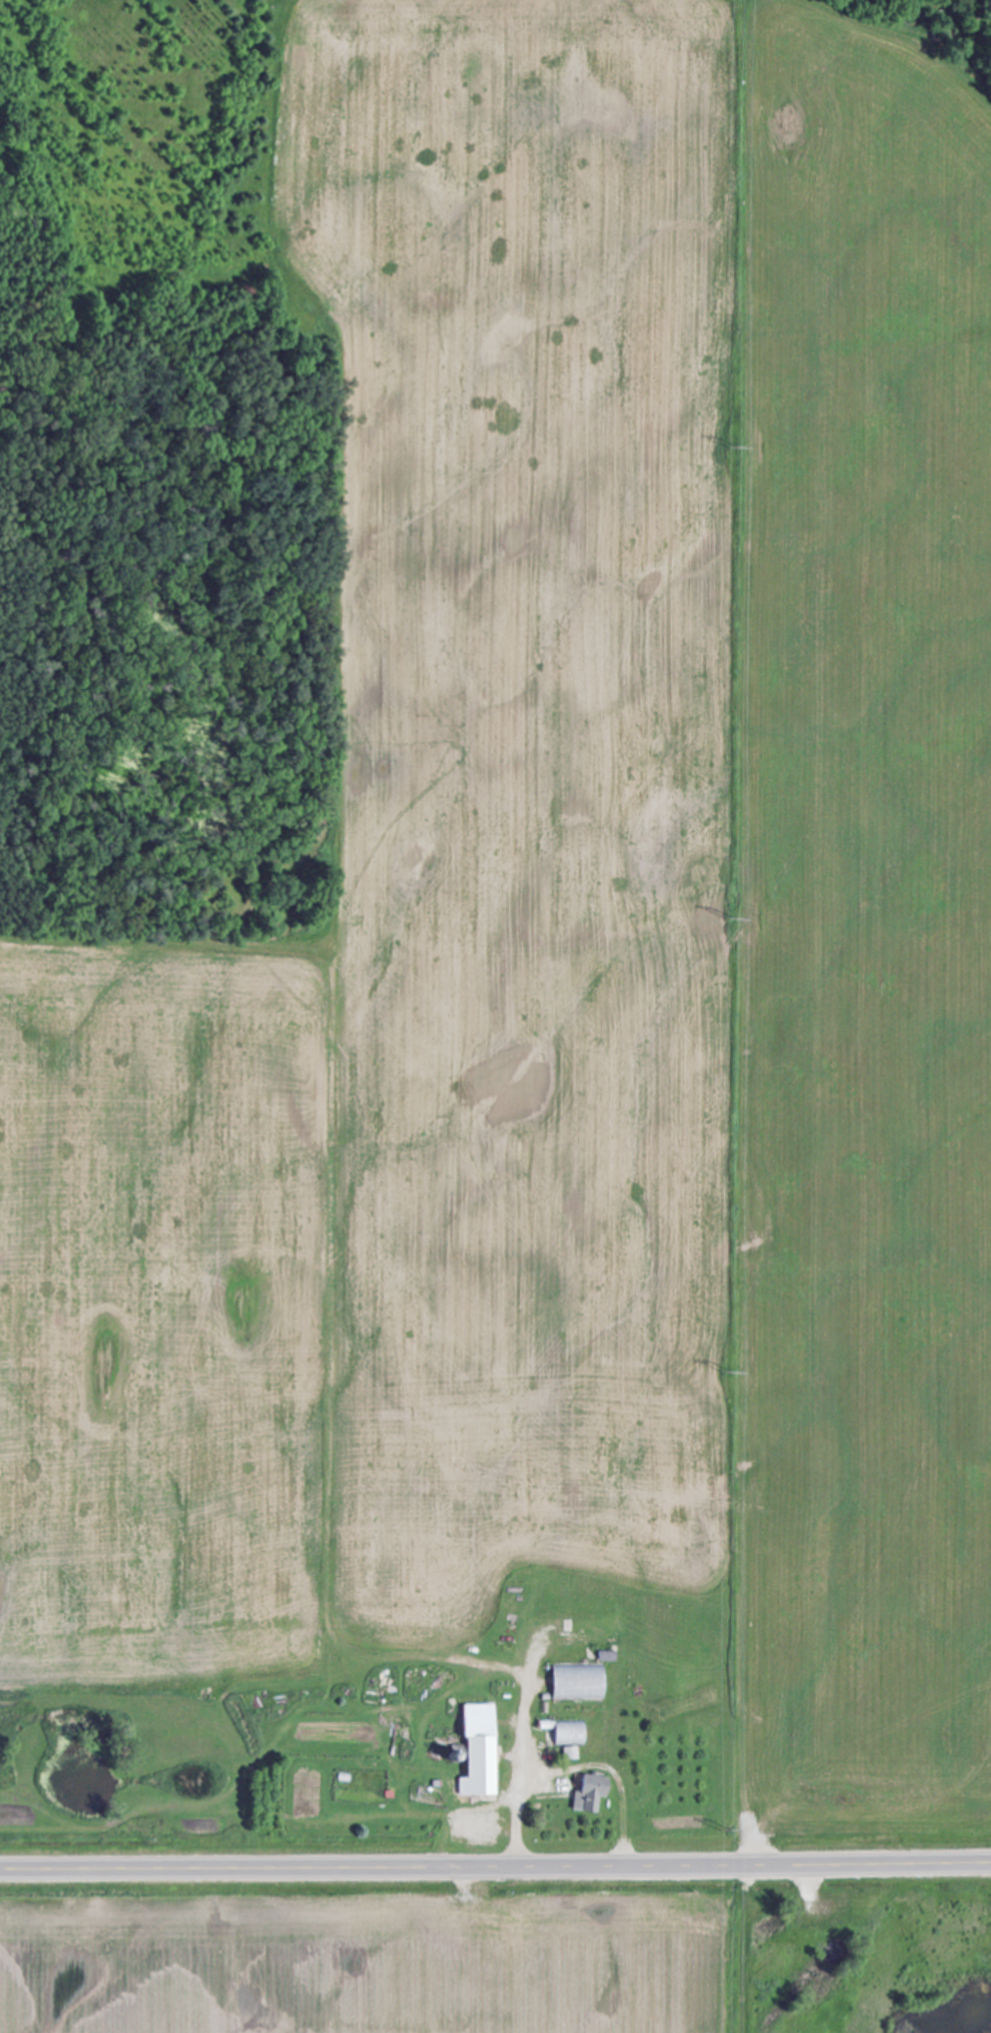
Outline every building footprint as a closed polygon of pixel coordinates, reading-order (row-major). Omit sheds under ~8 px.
[(555,1700),(606,1698),(605,1665),(553,1666),(555,1700)] [(498,1794),(496,1703),(466,1704),(468,1778),(459,1778),(460,1795),(498,1794)] [(566,1760),(578,1760),(578,1746),(586,1745),(585,1722),(555,1723),(555,1746),(565,1745),(566,1760)] [(597,1813),(600,1796),(608,1797),(611,1779),(585,1774),(582,1792),(575,1791),(572,1809),(597,1813)]
